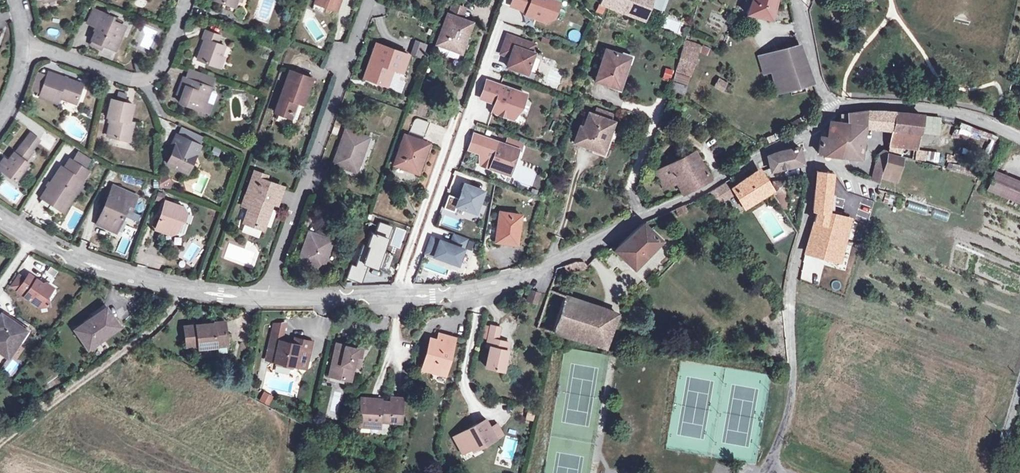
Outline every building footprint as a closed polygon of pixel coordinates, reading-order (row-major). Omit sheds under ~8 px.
[(314,3),(331,9),(335,0),(315,0),(314,3)] [(546,22),(553,18),(558,2),(553,0),(512,0),(511,6),(526,11),(535,14),(534,17),(546,22)] [(616,9),(619,0),(600,0),(599,3),(616,9)] [(616,9),(643,19),(648,5),(650,0),(619,0),(616,9)] [(648,5),(660,10),(664,0),(650,0),(648,5)] [(775,0),(751,0),(746,14),(770,19),(775,0)] [(451,2),(447,14),(461,19),(465,7),(451,2)] [(113,18),(93,9),(88,22),(98,27),(91,44),(101,48),(103,44),(114,50),(121,34),(118,33),(121,25),(112,21),(113,18)] [(580,12),(574,10),(569,25),(575,27),(580,12)] [(461,19),(447,14),(436,44),(438,44),(435,51),(456,59),(459,52),(460,52),(470,22),(461,19)] [(742,19),(734,15),(731,23),(739,26),(742,19)] [(143,23),(133,44),(149,50),(158,30),(143,23)] [(218,36),(205,31),(202,39),(203,39),(197,59),(216,66),(220,55),(224,46),(215,43),(218,36)] [(534,44),(507,35),(502,50),(507,52),(509,57),(506,66),(526,73),(534,53),(532,52),(534,44)] [(682,46),(674,73),(688,77),(699,46),(684,41),(682,46)] [(416,43),(412,55),(422,58),(426,46),(416,43)] [(407,55),(377,44),(365,79),(384,85),(390,68),(401,72),(407,55)] [(781,90),(811,82),(798,45),(770,54),(781,90)] [(620,55),(606,50),(595,81),(619,88),(627,64),(619,61),(620,55)] [(775,92),(781,90),(770,54),(759,57),(764,74),(769,73),(775,92)] [(225,57),(220,55),(216,66),(221,68),(225,57)] [(629,58),(620,55),(619,61),(627,64),(629,58)] [(189,70),(186,78),(210,86),(212,79),(189,70)] [(82,85),(48,72),(46,76),(40,94),(39,97),(56,103),(58,97),(76,104),(82,85)] [(310,79),(289,72),(275,112),(289,117),(294,101),(300,103),(302,104),(310,79)] [(40,94),(46,76),(36,73),(30,90),(40,94)] [(688,77),(674,73),(672,81),(685,85),(688,77)] [(210,86),(186,78),(182,77),(177,91),(182,93),(181,97),(179,103),(202,111),(204,103),(204,102),(212,104),(216,92),(214,89),(209,87),(210,86)] [(724,83),(718,79),(715,86),(721,90),(724,83)] [(524,94),(486,80),(479,97),(494,103),(491,111),(515,120),(524,94)] [(681,97),(685,85),(672,81),(669,90),(681,97)] [(132,105),(111,100),(106,117),(110,118),(105,136),(116,138),(127,141),(131,124),(128,122),(132,105)] [(294,119),(300,103),(294,101),(289,117),(294,119)] [(210,105),(204,103),(202,111),(208,113),(210,105)] [(598,110),(596,116),(608,120),(610,114),(598,110)] [(841,115),(840,123),(854,125),(852,137),(848,137),(842,157),(850,157),(861,158),(862,151),(862,144),(865,127),(866,111),(841,115)] [(865,127),(892,129),(895,113),(866,111),(865,127)] [(596,116),(588,113),(583,128),(579,126),(573,142),(594,150),(604,154),(608,142),(606,141),(613,122),(608,120),(596,116)] [(920,132),(922,116),(895,113),(892,129),(918,133),(919,133),(920,132)] [(939,134),(941,118),(922,116),(920,132),(939,134)] [(667,120),(661,117),(659,122),(658,126),(657,128),(663,130),(667,120)] [(413,122),(409,132),(423,137),(429,122),(418,118),(416,119),(414,120),(413,122)] [(961,121),(955,136),(990,151),(996,137),(961,121)] [(854,125),(840,123),(830,122),(827,137),(821,136),(818,154),(842,157),(848,137),(852,137),(854,125)] [(914,150),(918,133),(892,129),(886,153),(900,156),(901,148),(914,150)] [(367,137),(344,130),(332,164),(353,171),(356,161),(359,162),(367,137)] [(479,148),(482,137),(473,134),(468,148),(478,152),(478,163),(480,164),(485,150),(479,148)] [(29,135),(22,144),(32,151),(38,142),(29,135)] [(425,143),(404,135),(394,165),(415,172),(425,143)] [(516,148),(482,137),(479,148),(485,150),(480,164),(499,171),(502,162),(510,165),(516,148)] [(125,148),(127,141),(116,138),(115,145),(125,148)] [(186,172),(198,146),(185,140),(181,148),(175,146),(167,164),(186,172)] [(32,151),(22,144),(8,162),(3,158),(0,162),(0,170),(15,181),(28,164),(23,161),(32,151)] [(778,152),(768,156),(771,170),(802,164),(801,158),(799,152),(798,148),(778,152)] [(675,182),(682,194),(710,179),(694,151),(655,172),(664,188),(675,182)] [(925,151),(923,161),(944,167),(947,157),(925,151)] [(77,152),(71,161),(84,169),(89,161),(77,152)] [(872,180),(879,184),(880,177),(886,154),(883,153),(878,156),(872,180)] [(894,182),(901,157),(900,156),(886,153),(886,154),(880,177),(894,182)] [(63,169),(60,167),(41,197),(59,209),(69,194),(72,196),(81,180),(87,171),(84,169),(71,161),(69,159),(63,169)] [(507,173),(510,165),(502,162),(499,171),(507,173)] [(746,207),(770,191),(768,188),(757,171),(734,188),(746,207)] [(811,231),(845,240),(851,218),(829,213),(833,174),(817,172),(813,211),(817,212),(811,231)] [(988,190),(1019,204),(1019,182),(996,172),(988,190)] [(266,176),(257,173),(253,184),(250,183),(242,206),(248,208),(243,223),(262,230),(269,208),(266,206),(268,201),(274,203),(280,186),(265,181),(266,176)] [(784,181),(774,182),(774,193),(778,193),(778,199),(785,199),(785,193),(784,181)] [(475,212),(483,190),(462,183),(459,191),(461,191),(456,205),(475,212)] [(724,184),(713,192),(721,203),(732,195),(724,184)] [(113,186),(110,192),(133,202),(136,195),(113,186)] [(133,202),(110,192),(96,224),(116,232),(122,217),(126,209),(130,210),(133,202)] [(62,211),(72,196),(69,194),(59,209),(62,211)] [(182,207),(165,201),(155,229),(164,232),(166,229),(175,232),(179,221),(182,222),(185,212),(181,211),(182,207)] [(683,206),(676,210),(679,215),(686,211),(683,206)] [(720,210),(712,218),(715,222),(723,215),(720,210)] [(519,214),(498,212),(496,228),(498,228),(496,242),(515,244),(519,214)] [(364,265),(380,269),(392,226),(376,221),(364,265)] [(661,240),(644,223),(628,238),(626,235),(623,238),(625,240),(615,250),(634,268),(661,240)] [(315,228),(313,234),(331,240),(333,234),(315,228)] [(845,240),(811,231),(805,251),(840,261),(845,240)] [(313,234),(308,232),(298,260),(306,263),(311,265),(321,269),(331,240),(313,234)] [(454,235),(450,244),(462,249),(466,239),(454,235)] [(425,253),(457,264),(462,249),(450,244),(431,237),(425,253)] [(845,240),(840,261),(842,261),(853,264),(858,244),(848,241),(845,240)] [(579,262),(573,262),(565,266),(567,274),(577,270),(583,270),(579,262)] [(351,266),(348,278),(361,281),(365,270),(351,266)] [(11,286),(17,290),(25,280),(18,275),(11,286)] [(25,280),(17,290),(24,295),(24,296),(39,306),(48,305),(46,296),(52,287),(45,283),(41,284),(28,275),(25,280)] [(549,290),(537,328),(605,348),(609,336),(593,330),(599,314),(564,301),(566,296),(549,290)] [(529,291),(526,300),(534,303),(536,304),(539,294),(529,291)] [(593,330),(609,336),(617,313),(566,296),(564,301),(599,314),(593,330)] [(105,308),(75,329),(88,348),(118,326),(105,308)] [(8,357),(20,338),(14,335),(20,326),(0,314),(0,352),(8,357)] [(225,321),(184,327),(186,346),(198,345),(198,349),(209,347),(227,345),(225,321)] [(26,330),(20,326),(14,335),(20,338),(26,330)] [(489,347),(485,367),(502,371),(509,343),(500,341),(500,342),(496,341),(499,328),(491,326),(486,346),(489,347)] [(429,344),(422,369),(440,374),(442,366),(447,367),(454,338),(439,334),(437,341),(436,346),(429,344)] [(280,341),(275,362),(296,366),(297,359),(305,361),(309,341),(295,338),(293,344),(280,341)] [(266,360),(275,362),(280,341),(271,339),(266,360)] [(336,344),(329,376),(350,381),(353,366),(355,360),(359,360),(361,349),(336,344)] [(210,356),(209,347),(198,349),(199,358),(210,356)] [(3,369),(12,376),(20,366),(11,359),(3,369)] [(303,368),(305,361),(297,359),(296,366),(303,368)] [(274,397),(264,392),(260,399),(270,405),(274,397)] [(361,399),(359,426),(370,427),(370,421),(379,421),(400,423),(402,399),(391,398),(391,403),(370,402),(370,399),(361,399)] [(485,420),(453,437),(462,452),(462,453),(463,452),(479,444),(480,447),(502,435),(496,425),(490,428),(485,420)]
